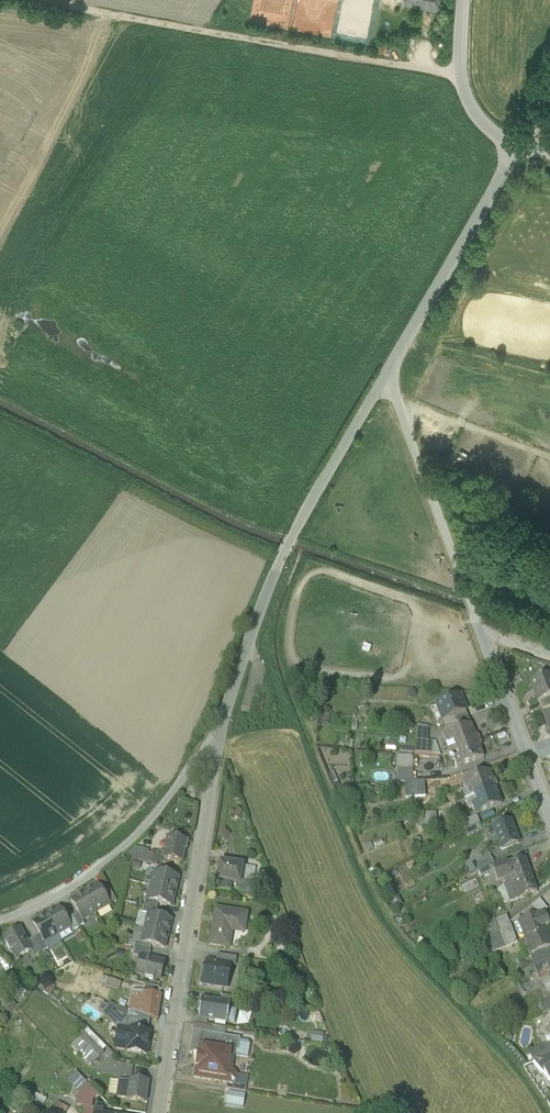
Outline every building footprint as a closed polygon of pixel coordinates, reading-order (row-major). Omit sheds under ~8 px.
[(406,4),(436,10),(438,0),(406,0),(406,4)] [(531,683),(539,703),(540,703),(549,699),(549,676),(549,675),(531,683)] [(412,690),(408,693),(408,698),(412,700),(416,698),(416,693),(412,690)] [(443,722),(466,713),(460,697),(436,706),(440,714),(443,722)] [(540,703),(543,710),(549,708),(549,699),(540,703)] [(319,723),(327,724),(329,714),(320,712),(319,723)] [(468,719),(466,713),(443,722),(445,728),(458,723),(468,719)] [(443,722),(440,714),(434,716),(436,722),(443,722)] [(471,726),(468,719),(458,723),(461,730),(471,726)] [(472,725),(471,726),(461,730),(447,735),(450,744),(450,745),(454,743),(457,750),(479,742),(472,725)] [(416,726),(416,740),(427,740),(428,726),(416,726)] [(420,754),(440,756),(436,744),(421,742),(420,754)] [(485,758),(479,742),(457,750),(460,757),(456,759),(459,768),(485,758)] [(450,753),(457,750),(454,743),(450,745),(450,744),(447,745),(450,753)] [(397,782),(415,782),(414,758),(406,758),(406,771),(397,771),(397,782)] [(494,789),(488,773),(463,783),(466,790),(471,789),(474,797),(494,789)] [(407,798),(426,797),(425,782),(406,783),(407,798)] [(465,800),(474,797),(471,789),(466,790),(461,791),(465,800)] [(501,806),(494,789),(474,797),(478,805),(473,807),(476,816),(501,806)] [(474,797),(465,800),(468,809),(473,807),(478,805),(474,797)] [(237,808),(232,815),(238,820),(243,812),(237,808)] [(429,826),(437,825),(437,814),(429,814),(429,826)] [(467,830),(479,824),(476,817),(464,822),(467,830)] [(518,845),(510,822),(494,827),(502,851),(518,845)] [(225,828),(219,833),(226,840),(231,835),(225,828)] [(164,860),(182,864),(184,852),(185,852),(187,842),(168,838),(164,860)] [(128,859),(156,866),(159,853),(152,852),(151,854),(148,854),(149,851),(137,848),(129,856),(128,859)] [(473,863),(477,871),(493,863),(489,855),(473,863)] [(509,867),(508,867),(514,883),(530,877),(524,861),(509,867)] [(242,866),(222,863),(219,880),(233,883),(240,884),(242,866)] [(495,870),(496,869),(493,863),(477,871),(481,878),(495,870)] [(508,867),(509,867),(508,865),(496,869),(495,870),(499,882),(501,881),(501,882),(503,881),(505,886),(514,883),(508,867)] [(254,868),(242,866),(240,884),(239,891),(250,893),(254,868)] [(161,874),(175,878),(176,871),(163,868),(161,874)] [(161,874),(155,873),(151,887),(175,893),(178,879),(175,878),(161,874)] [(536,894),(530,877),(514,883),(521,900),(536,894)] [(233,883),(219,880),(218,880),(217,889),(231,891),(233,883)] [(475,880),(462,886),(465,892),(477,886),(475,880)] [(521,900),(514,883),(505,886),(497,893),(506,904),(512,903),(512,904),(521,900)] [(98,886),(84,894),(96,914),(110,906),(110,905),(101,891),(98,886)] [(107,887),(101,891),(110,905),(116,902),(107,887)] [(171,907),(175,893),(151,887),(148,902),(158,904),(171,907)] [(96,914),(84,894),(71,902),(78,914),(82,921),(96,914)] [(158,904),(148,902),(145,901),(144,907),(157,910),(158,904)] [(155,917),(157,910),(144,907),(142,914),(148,915),(155,917)] [(59,908),(46,916),(58,936),(71,928),(66,920),(59,908)] [(246,915),(215,909),(209,946),(229,950),(233,928),(244,930),(246,915)] [(521,921),(533,954),(533,955),(549,949),(549,948),(542,926),(548,925),(543,913),(521,921)] [(84,925),(82,921),(78,914),(72,917),(79,929),(84,925)] [(155,917),(148,915),(145,930),(168,935),(171,921),(155,917)] [(486,942),(500,931),(509,923),(506,915),(497,922),(492,925),(491,923),(481,932),(486,942)] [(58,936),(46,916),(33,924),(39,935),(44,944),(45,943),(58,936)] [(79,929),(72,917),(66,920),(71,928),(73,932),(79,929)] [(517,943),(509,923),(500,931),(506,947),(517,943)] [(32,951),(27,943),(19,929),(4,938),(7,944),(6,945),(10,952),(12,951),(17,960),(32,951)] [(164,949),(168,935),(145,930),(142,944),(151,947),(164,949)] [(44,944),(39,935),(34,939),(42,953),(48,950),(45,943),(44,944)] [(34,939),(27,943),(32,951),(35,957),(42,953),(34,939)] [(151,947),(142,944),(136,943),(135,949),(150,953),(151,947)] [(140,958),(149,960),(151,953),(150,953),(135,949),(133,957),(140,959),(140,958)] [(533,955),(533,954),(531,955),(534,963),(549,955),(549,949),(533,955)] [(217,955),(216,964),(227,966),(230,969),(232,967),(235,968),(237,959),(217,955)] [(534,963),(536,969),(549,964),(549,955),(534,963)] [(149,960),(140,958),(140,959),(136,975),(145,977),(145,979),(154,982),(154,979),(161,981),(164,964),(149,960)] [(223,988),(224,989),(226,978),(229,976),(230,969),(227,966),(216,964),(207,963),(204,985),(212,987),(212,988),(222,989),(223,988)] [(536,969),(539,978),(548,975),(549,982),(549,964),(536,969)] [(103,976),(100,983),(119,990),(122,983),(103,976)] [(302,985),(300,976),(290,978),(292,987),(302,985)] [(144,994),(158,996),(159,988),(145,986),(144,994)] [(150,1019),(157,1022),(161,996),(158,996),(144,994),(143,998),(132,995),(130,1011),(150,1019)] [(222,996),(221,1003),(231,1004),(234,1005),(235,998),(222,996)] [(230,1010),(231,1004),(221,1003),(202,1000),(200,1010),(197,1012),(197,1013),(199,1015),(199,1019),(208,1021),(209,1022),(212,1023),(214,1021),(227,1024),(228,1021),(230,1010)] [(549,1012),(549,1003),(541,1007),(544,1014),(549,1012)] [(126,1031),(148,1034),(150,1019),(130,1011),(110,1004),(107,1010),(128,1018),(126,1031)] [(119,1030),(126,1031),(128,1018),(107,1010),(104,1016),(119,1030)] [(237,1011),(230,1010),(228,1021),(235,1023),(237,1011)] [(207,1027),(208,1021),(199,1019),(195,1019),(194,1025),(207,1027)] [(193,1031),(211,1034),(213,1028),(207,1027),(194,1025),(193,1031)] [(127,1053),(147,1056),(150,1034),(148,1034),(126,1031),(119,1030),(116,1048),(117,1050),(127,1052),(127,1053)] [(211,1034),(193,1031),(190,1054),(198,1056),(195,1078),(226,1084),(232,1084),(235,1082),(236,1077),(234,1073),(228,1072),(229,1062),(233,1063),(234,1056),(248,1058),(250,1045),(239,1043),(240,1039),(211,1034)] [(324,1034),(313,1032),(311,1042),(322,1044),(324,1034)] [(71,1046),(91,1067),(104,1054),(84,1034),(71,1046)] [(538,1051),(543,1061),(544,1060),(549,1058),(549,1045),(538,1051)] [(128,1100),(145,1103),(148,1083),(131,1080),(128,1100)] [(232,1084),(226,1084),(225,1090),(246,1093),(247,1087),(232,1084)] [(77,1106),(92,1109),(93,1101),(99,1096),(88,1085),(79,1094),(77,1106)] [(35,1094),(31,1104),(42,1108),(46,1099),(35,1094)] [(68,1108),(58,1103),(53,1112),(66,1112),(68,1108)]
